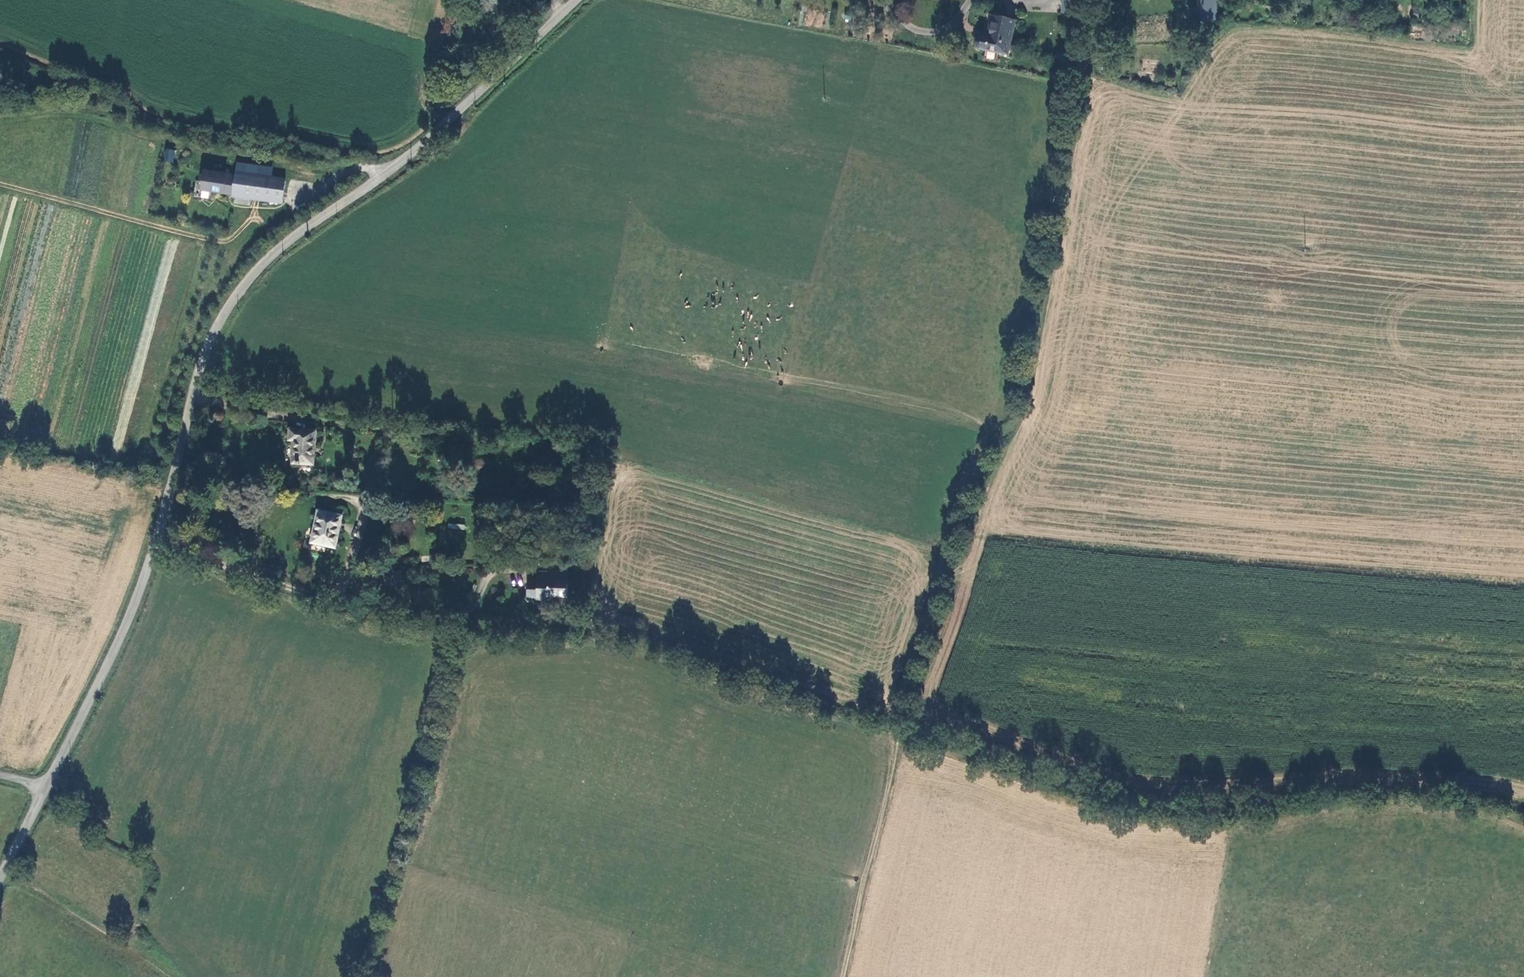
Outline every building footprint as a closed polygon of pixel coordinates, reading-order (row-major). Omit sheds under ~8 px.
[(1060,12),(1076,14),(1077,0),(1061,0),(1060,12)] [(1216,0),(1199,0),(1199,22),(1216,22),(1216,0)] [(1006,54),(1014,17),(991,13),(986,38),(978,36),(976,36),(975,37),(974,38),(973,40),(972,42),(972,44),(973,45),(976,48),(1006,54)] [(165,148),(163,161),(173,163),(175,150),(165,148)] [(238,162),(236,173),(233,194),(281,201),(284,180),(257,176),(258,165),(238,162)] [(236,173),(205,168),(202,189),(233,194),(236,173)] [(289,428),(287,438),(295,439),(292,463),(312,465),(316,431),(289,428)] [(316,546),(341,551),(349,517),(323,511),(316,546)] [(445,548),(462,548),(463,525),(446,524),(445,548)] [(402,573),(391,571),(389,584),(399,586),(402,573)] [(551,601),(551,597),(569,598),(570,573),(540,572),(540,580),(539,580),(539,583),(530,582),(529,597),(538,598),(538,600),(551,601)]
